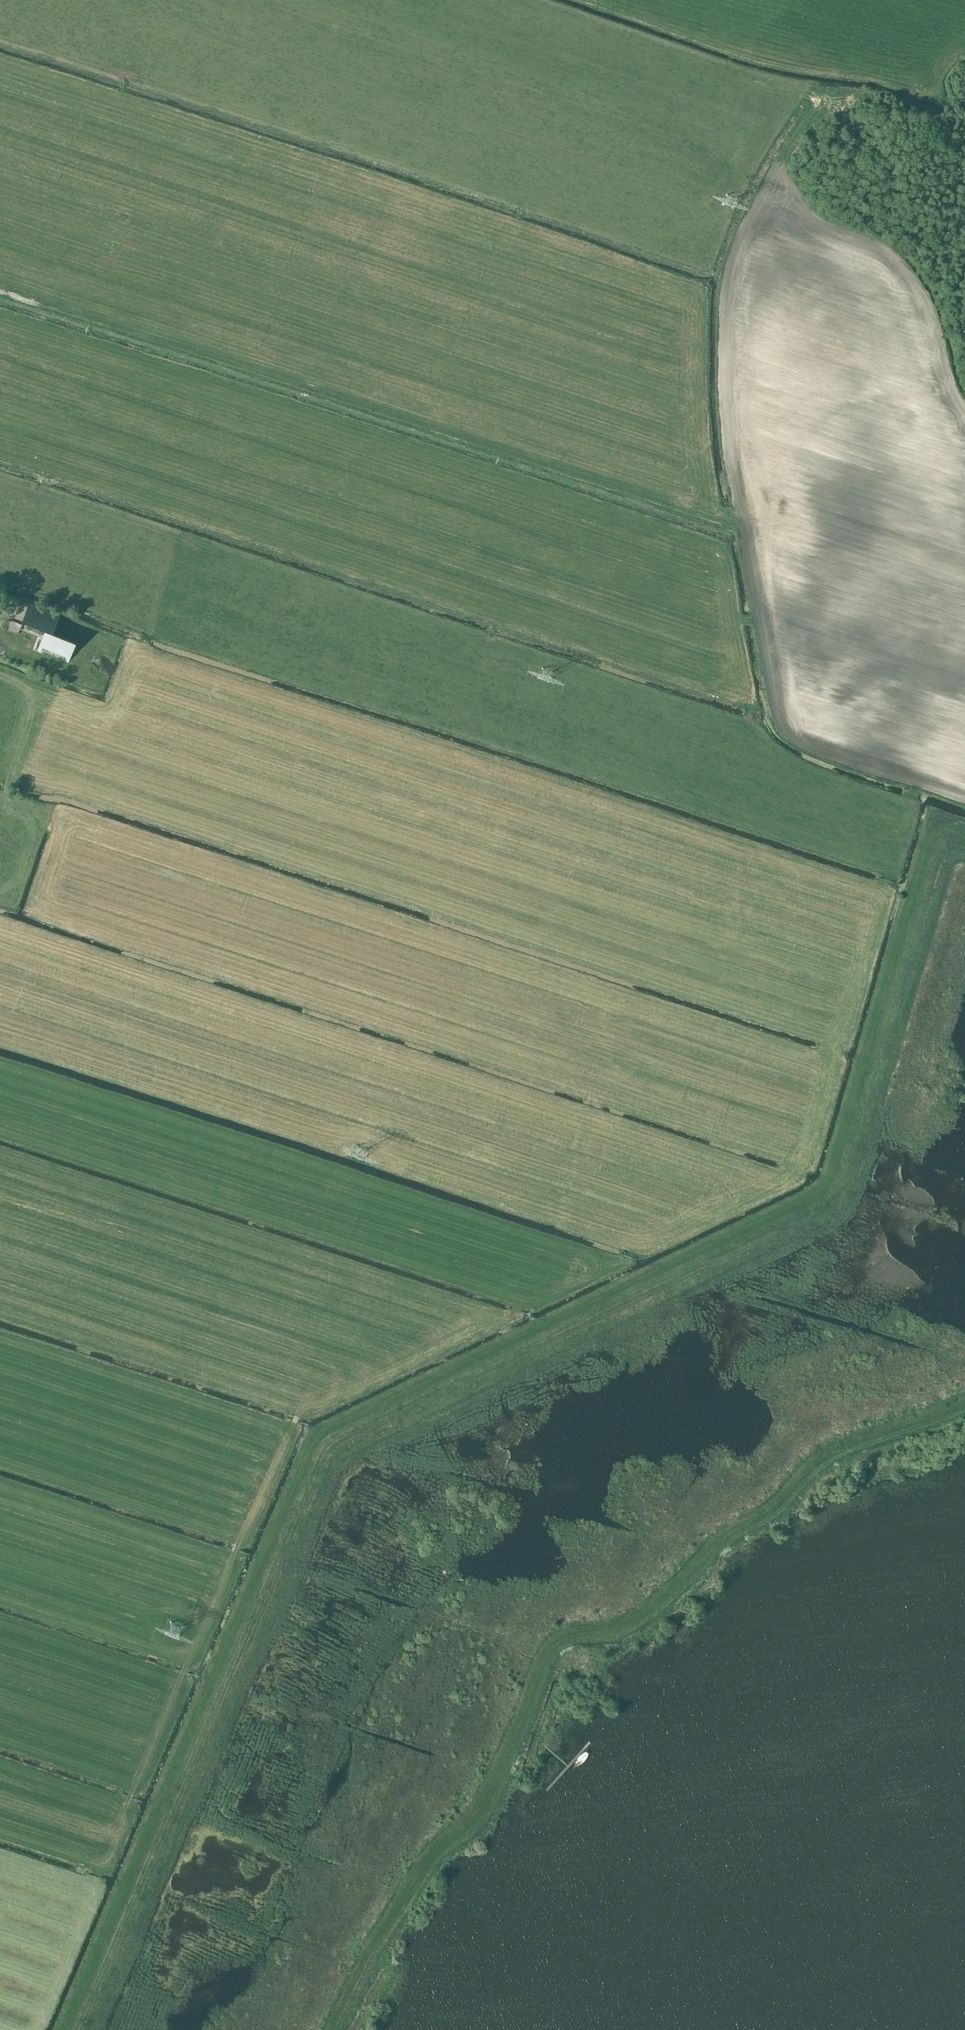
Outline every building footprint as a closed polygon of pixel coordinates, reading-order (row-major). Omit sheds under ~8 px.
[(63,612),(32,600),(23,622),(45,631),(38,647),(69,660),(77,641),(55,632),(63,612)] [(18,634),(21,624),(10,620),(6,629),(18,634)]
